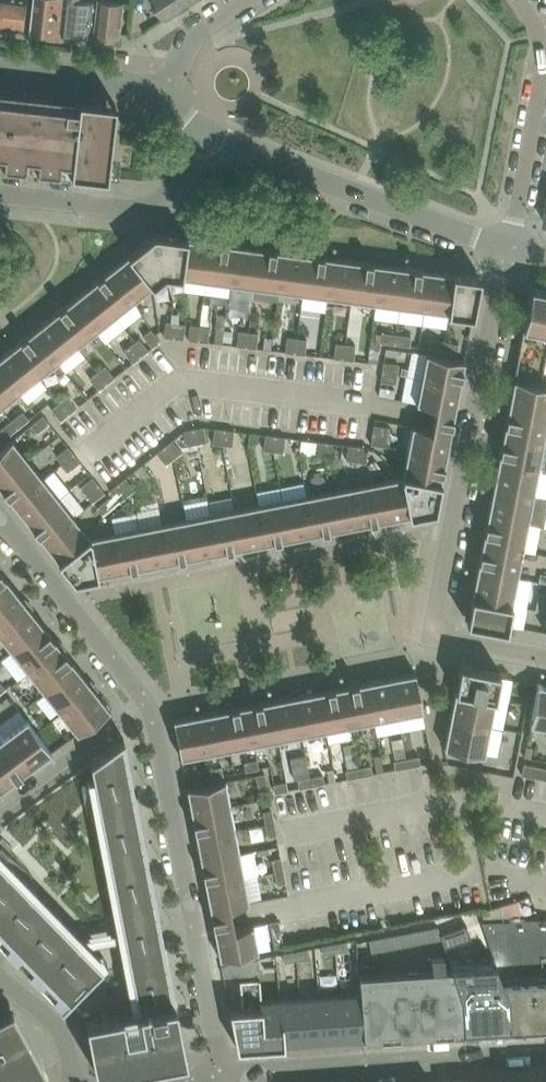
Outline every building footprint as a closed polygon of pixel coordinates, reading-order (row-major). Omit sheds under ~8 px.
[(27,27),(30,0),(4,0),(1,24),(27,27)] [(60,31),(64,0),(37,0),(33,28),(60,31)] [(65,31),(92,34),(96,0),(68,0),(65,31)] [(99,10),(96,35),(122,38),(123,38),(127,0),(100,0),(99,10)] [(186,0),(156,0),(168,18),(188,4),(186,0)] [(116,106),(116,103),(113,102),(103,101),(81,99),(0,89),(0,164),(3,164),(26,167),(37,168),(60,171),(71,172),(107,176),(112,136),(113,127),(116,106)] [(129,253),(153,283),(166,273),(155,232),(129,253)] [(155,232),(166,273),(182,276),(187,236),(155,232)] [(207,279),(212,240),(187,236),(182,276),(207,279)] [(212,240),(207,279),(231,282),(236,243),(212,240)] [(236,243),(231,282),(255,285),(260,246),(236,243)] [(260,246),(255,285),(279,288),(285,249),(260,246)] [(304,292),(309,253),(285,249),(279,288),(304,292)] [(153,283),(129,253),(110,268),(134,299),(153,283)] [(304,292),(328,295),(333,256),(309,253),(304,292)] [(352,298),(357,259),(333,256),(328,295),(352,298)] [(376,301),(381,262),(357,259),(352,298),(376,301)] [(401,305),(406,265),(381,262),(376,301),(401,305)] [(425,308),(430,269),(406,265),(401,305),(425,308)] [(134,299),(110,268),(91,283),(115,314),(134,299)] [(449,311),(454,272),(430,269),(425,308),(449,311)] [(449,311),(473,314),(474,314),(481,275),(454,272),(449,311)] [(72,298),(96,329),(115,314),(91,283),(72,298)] [(527,311),(524,329),(545,333),(545,289),(532,287),(527,311)] [(52,314),(77,344),(96,329),(72,298),(52,314)] [(527,311),(524,329),(514,378),(545,385),(545,315),(527,311)] [(77,344),(52,314),(33,329),(58,360),(77,344)] [(174,336),(176,321),(166,320),(164,335),(174,336)] [(184,337),(186,322),(176,321),(174,336),(184,337)] [(198,339),(200,324),(190,323),(188,338),(198,339)] [(210,325),(200,324),(198,339),(208,341),(210,325)] [(153,346),(160,339),(151,327),(143,334),(153,346)] [(58,360),(33,329),(14,344),(39,375),(58,360)] [(247,345),(249,330),(239,329),(237,344),(247,345)] [(258,331),(249,330),(247,345),(257,347),(258,331)] [(395,343),(396,333),(382,331),(380,341),(395,343)] [(411,334),(396,333),(395,343),(410,344),(411,334)] [(295,351),(297,336),(287,335),(286,350),(295,351)] [(307,338),(297,336),(295,351),(305,353),(307,338)] [(139,337),(132,343),(141,355),(149,349),(139,337)] [(442,350),(444,340),(429,337),(427,347),(442,350)] [(457,352),(459,342),(444,340),(442,350),(457,352)] [(344,358),(346,342),(336,341),(334,356),(344,358)] [(356,344),(346,342),(344,358),(354,359),(356,344)] [(141,355),(132,343),(124,349),(133,361),(141,355)] [(20,390),(39,375),(14,344),(0,356),(0,366),(20,390)] [(465,359),(464,359),(426,352),(422,377),(460,384),(465,359)] [(384,360),(382,370),(397,372),(399,362),(384,360)] [(105,364),(98,370),(107,382),(115,376),(105,364)] [(1,406),(20,390),(0,366),(0,405),(1,406)] [(107,382),(98,370),(90,376),(99,388),(107,382)] [(396,382),(397,372),(382,370),(381,380),(396,382)] [(455,410),(460,384),(422,377),(417,402),(436,405),(435,406),(433,416),(432,426),(431,428),(412,424),(407,449),(446,456),(451,430),(453,420),(455,410)] [(514,378),(509,406),(545,413),(545,385),(514,378)] [(67,394),(59,401),(69,412),(77,406),(67,394)] [(69,412),(59,401),(52,407),(61,419),(69,412)] [(544,441),(545,429),(545,413),(509,406),(503,433),(544,441)] [(18,427),(29,417),(23,409),(11,419),(18,427)] [(38,431),(50,421),(43,413),(31,423),(38,431)] [(18,427),(11,419),(0,428),(0,429),(6,436),(18,427)] [(374,423),(373,433),(388,435),(389,425),(374,423)] [(204,425),(194,427),(197,442),(207,440),(204,425)] [(223,443),(224,428),(215,426),(213,442),(223,443)] [(197,442),(194,427),(184,429),(187,444),(197,442)] [(234,429),(224,428),(223,443),(232,444),(234,429)] [(274,449),(276,434),(266,433),(264,448),(274,449)] [(386,445),(388,435),(373,433),(371,442),(386,445)] [(544,441),(503,433),(498,460),(538,468),(544,441)] [(285,435),(276,434),(274,449),(283,451),(285,435)] [(29,458),(13,438),(0,448),(0,481),(29,458)] [(172,438),(165,445),(174,457),(182,450),(172,438)] [(325,456),(327,441),(317,439),(315,455),(325,456)] [(336,442),(327,441),(325,456),(335,457),(336,442)] [(357,460),(358,445),(349,443),(347,459),(357,460)] [(62,462),(74,452),(68,445),(56,454),(62,462)] [(174,457),(165,445),(157,451),(166,463),(174,457)] [(368,446),(358,445),(357,460),(366,461),(368,446)] [(403,473),(442,481),(446,456),(407,449),(403,473)] [(81,460),(74,452),(62,462),(69,470),(81,460)] [(13,502),(44,477),(29,458),(0,481),(0,485),(13,502)] [(538,468),(498,460),(493,487),(545,497),(545,469),(538,468)] [(134,469),(144,482),(152,476),(142,463),(134,469)] [(403,473),(402,475),(410,514),(436,509),(442,481),(403,473)] [(99,483),(93,475),(81,485),(87,492),(99,483)] [(402,475),(379,480),(386,518),(410,514),(402,475)] [(135,488),(125,476),(118,482),(127,494),(135,488)] [(13,502),(28,521),(59,496),(44,477),(13,502)] [(379,480),(355,484),(362,523),(386,518),(379,480)] [(127,494),(118,482),(110,488),(120,500),(127,494)] [(105,491),(99,483),(87,492),(93,500),(105,491)] [(362,523),(355,484),(331,489),(338,528),(362,523)] [(488,514),(528,522),(543,525),(545,508),(545,497),(493,487),(488,514)] [(331,489),(307,493),(314,532),(338,528),(331,489)] [(290,537),(314,532),(307,493),(283,498),(290,537)] [(59,496),(28,521),(44,540),(74,515),(59,496)] [(103,513),(115,504),(109,496),(97,505),(103,513)] [(283,498),(259,503),(266,542),(290,537),(283,498)] [(259,503),(235,508),(242,546),(266,542),(259,503)] [(235,508),(211,512),(218,551),(242,546),(235,508)] [(211,512),(187,517),(194,556),(218,551),(211,512)] [(528,522),(488,514),(482,541),(523,549),(528,522)] [(90,535),(74,515),(44,540),(59,559),(90,535)] [(187,517),(163,522),(170,560),(194,556),(187,517)] [(163,522),(139,526),(146,565),(170,560),(163,522)] [(139,526),(115,531),(122,570),(146,565),(139,526)] [(122,570),(115,531),(91,536),(98,574),(122,570)] [(59,559),(75,579),(98,574),(91,536),(90,535),(59,559)] [(517,576),(523,549),(482,541),(477,568),(517,576)] [(512,603),(517,576),(477,568),(472,595),(512,603)] [(0,569),(0,592),(11,583),(0,569)] [(11,583),(0,592),(0,625),(28,603),(11,583)] [(545,610),(545,603),(545,592),(539,590),(536,608),(545,610)] [(507,628),(512,603),(472,595),(467,621),(507,628)] [(28,603),(0,625),(0,635),(12,650),(44,624),(28,603)] [(60,644),(44,624),(12,650),(28,670),(60,644)] [(77,665),(60,644),(28,670),(45,691),(77,665)] [(496,696),(500,671),(460,663),(455,688),(496,696)] [(77,665),(45,691),(61,711),(93,685),(77,665)] [(416,671),(391,676),(399,714),(423,710),(416,671)] [(399,714),(391,676),(367,680),(375,719),(399,714)] [(375,719),(367,680),(343,685),(351,724),(375,719)] [(538,683),(530,723),(545,726),(545,684),(538,683)] [(78,732),(111,708),(93,685),(61,711),(78,732)] [(351,724),(343,685),(319,690),(326,728),(351,724)] [(490,725),(496,696),(455,688),(450,717),(490,725)] [(326,728),(319,690),(295,694),(302,733),(326,728)] [(302,733),(295,694),(270,699),(278,738),(302,733)] [(278,738),(270,699),(246,704),(254,742),(278,738)] [(254,742),(246,704),(222,708),(230,747),(254,742)] [(230,747),(222,708),(198,713),(206,752),(230,747)] [(206,752),(198,713),(174,718),(181,756),(206,752)] [(484,754),(490,725),(450,717),(444,746),(484,754)] [(30,767),(52,751),(27,718),(5,734),(30,767)] [(30,767),(5,734),(0,738),(0,771),(8,783),(30,767)] [(186,1054),(180,1024),(124,737),(91,761),(141,1019),(150,1027),(126,1031),(122,1009),(85,1016),(96,1072),(186,1054)] [(421,763),(419,754),(406,757),(408,766),(421,763)] [(408,766),(406,757),(394,759),(395,768),(408,766)] [(257,758),(244,761),(246,769),(259,767),(257,758)] [(535,776),(537,765),(524,762),(522,773),(535,776)] [(373,772),(371,764),(358,766),(360,775),(373,772)] [(222,765),(211,767),(213,776),(223,774),(222,765)] [(537,765),(535,776),(545,778),(545,766),(537,765)] [(360,775),(358,766),(346,769),(347,777),(360,775)] [(213,776),(211,767),(200,769),(202,778),(213,776)] [(8,783),(0,771),(0,789),(8,783)] [(265,772),(256,773),(259,786),(267,785),(265,772)] [(325,782),(323,773),(310,775),(312,784),(325,782)] [(312,784),(310,775),(298,778),(299,787),(312,784)] [(226,779),(187,787),(192,811),(230,804),(226,779)] [(288,789),(286,780),(273,783),(275,791),(288,789)] [(235,828),(230,804),(192,811),(197,836),(235,828)] [(272,808),(263,810),(266,822),(274,821),(272,808)] [(277,833),(274,821),(266,822),(268,835),(277,833)] [(240,853),(235,828),(197,836),(201,861),(240,853)] [(4,841),(0,845),(0,939),(63,1003),(69,998),(86,1015),(123,1008),(126,1025),(145,1021),(154,1028),(178,1023),(159,924),(96,936),(4,841)] [(244,877),(240,853),(201,861),(206,885),(244,877)] [(281,856),(272,858),(275,870),(283,869),(281,856)] [(286,881),(283,869),(275,870),(277,883),(286,881)] [(206,885),(213,920),(220,957),(258,949),(254,923),(235,927),(234,926),(233,916),(230,905),(249,901),(244,877),(206,885)] [(540,917),(483,921),(495,957),(509,995),(510,1027),(545,1025),(545,918),(540,917)] [(279,919),(270,920),(273,933),(281,932),(279,919)] [(467,923),(441,932),(442,936),(446,946),(471,937),(467,923)] [(438,924),(428,926),(430,938),(442,936),(441,932),(438,924)] [(430,938),(428,926),(419,928),(422,940),(430,938)] [(422,940),(419,928),(411,930),(413,942),(422,940)] [(413,942),(411,930),(402,931),(404,943),(413,942)] [(404,943),(402,931),(394,933),(396,945),(404,943)] [(284,944),(281,932),(273,933),(275,946),(284,944)] [(396,945),(394,933),(385,935),(387,947),(396,945)] [(387,947),(385,935),(376,936),(379,948),(387,947)] [(379,948),(376,936),(368,938),(370,950),(379,948)] [(347,939),(334,942),(336,951),(349,948),(347,939)] [(334,942),(321,944),(323,953),(336,951),(334,942)] [(309,947),(296,949),(297,958),(310,956),(309,947)] [(296,949),(283,952),(284,960),(297,958),(296,949)] [(409,970),(360,973),(364,1036),(364,1037),(379,1036),(379,1038),(381,1038),(380,1030),(399,1028),(400,1037),(401,1037),(401,1035),(420,1034),(432,1033),(432,1035),(434,1035),(433,1026),(442,1025),(452,1025),(452,1034),(454,1034),(454,1031),(463,1031),(463,1035),(465,1035),(465,1034),(465,1029),(463,997),(456,976),(453,966),(445,967),(444,953),(431,954),(432,968),(431,968),(409,970)] [(260,977),(259,956),(249,958),(250,977),(260,977)] [(495,957),(451,959),(453,966),(456,976),(463,997),(465,1029),(508,1027),(509,1027),(510,1027),(509,995),(495,957)] [(249,958),(238,960),(239,973),(240,978),(250,977),(249,958)] [(238,960),(221,964),(223,974),(239,973),(238,960)] [(262,999),(260,977),(250,977),(240,978),(242,1006),(230,1007),(237,1046),(264,1044),(261,999),(262,999)] [(339,994),(342,1037),(362,1036),(359,992),(339,994)] [(339,994),(319,995),(322,1039),(342,1037),(339,994)] [(319,995),(300,996),(303,1040),(322,1039),(319,995)] [(300,996),(280,998),(280,999),(283,1043),(285,1043),(284,1041),(303,1040),(300,996)] [(280,998),(262,999),(261,999),(261,1001),(264,1044),(283,1043),(280,999),(280,998)] [(47,1072),(16,1015),(0,1024),(0,1081),(30,1081),(47,1072)]
